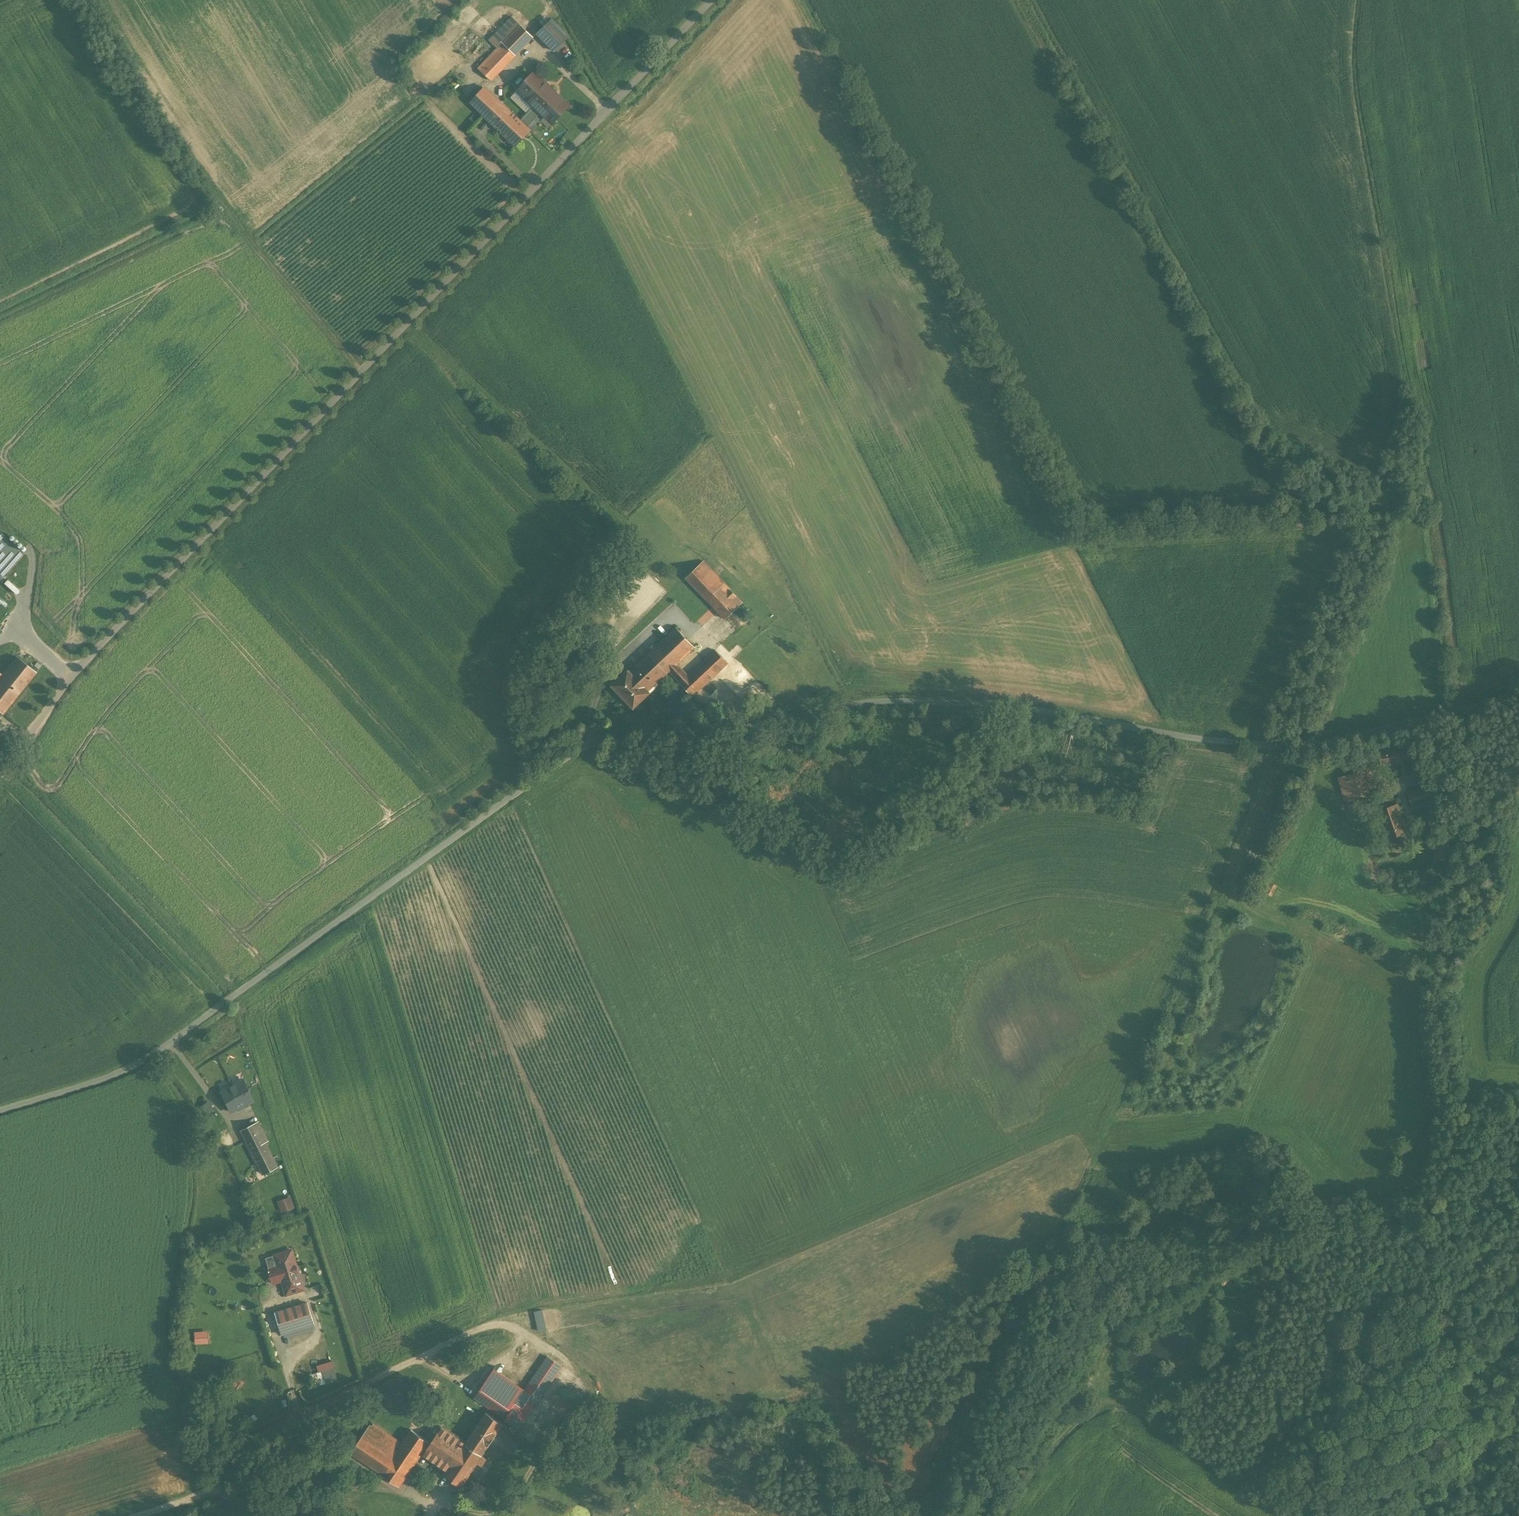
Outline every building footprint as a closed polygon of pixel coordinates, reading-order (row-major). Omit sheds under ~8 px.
[(533,37),(512,16),(494,35),(503,43),(478,69),(490,81),(533,37)] [(568,37),(551,19),(537,33),(554,51),(568,37)] [(569,105),(534,72),(517,91),(534,107),(541,113),(545,117),(541,121),(542,121),(548,127),(569,105)] [(520,121),(483,88),(470,102),(515,144),(528,130),(529,130),(527,128),(520,121)] [(541,113),(534,107),(520,121),(527,128),(537,117),(541,113)] [(541,121),(537,117),(527,128),(529,130),(528,130),(531,134),(542,121),(541,121)] [(0,534),(0,579),(23,555),(0,534)] [(742,602),(704,561),(686,577),(725,618),(742,602)] [(16,592),(19,588),(9,579),(5,583),(16,592)] [(630,672),(648,691),(669,671),(680,683),(692,696),(728,663),(715,650),(688,675),(679,666),(680,664),(679,662),(695,647),(676,628),(630,672)] [(0,677),(0,712),(3,714),(36,672),(16,656),(2,674),(0,677)] [(649,692),(648,691),(630,672),(628,670),(612,685),(633,708),(649,692)] [(1424,748),(1412,752),(1416,768),(1428,764),(1424,748)] [(1397,803),(1375,811),(1385,839),(1396,835),(1400,845),(1408,842),(1405,833),(1407,832),(1397,803)] [(1447,844),(1435,846),(1436,860),(1448,859),(1447,844)] [(1265,879),(1261,889),(1273,894),(1277,883),(1265,879)] [(243,1081),(221,1092),(231,1111),(253,1100),(243,1081)] [(266,1142),(255,1122),(237,1132),(261,1172),(276,1164),(263,1143),(266,1142)] [(212,1135),(198,1142),(200,1149),(215,1142),(212,1135)] [(296,1202),(292,1191),(280,1195),(284,1206),(296,1202)] [(281,1280),(282,1285),(300,1279),(291,1250),(275,1254),(277,1266),(269,1268),(273,1283),(281,1280)] [(304,1289),(300,1279),(282,1285),(286,1295),(304,1289)] [(308,1302),(275,1313),(281,1334),(314,1324),(308,1302)] [(523,1392),(492,1371),(475,1397),(486,1404),(520,1427),(561,1366),(547,1356),(523,1392)] [(333,1367),(312,1374),(315,1384),(336,1378),(333,1367)] [(464,1444),(481,1455),(496,1434),(503,1424),(486,1412),(464,1443),(464,1444)] [(503,1424),(496,1434),(509,1442),(508,1445),(514,1449),(513,1450),(514,1450),(523,1437),(503,1424)] [(399,1446),(369,1426),(351,1452),(381,1473),(380,1474),(399,1486),(429,1442),(411,1429),(399,1446)] [(462,1484),(481,1455),(464,1444),(464,1443),(442,1428),(424,1454),(447,1469),(445,1473),(462,1484)] [(345,1515),(358,1515),(360,1509),(348,1506),(345,1515)]
